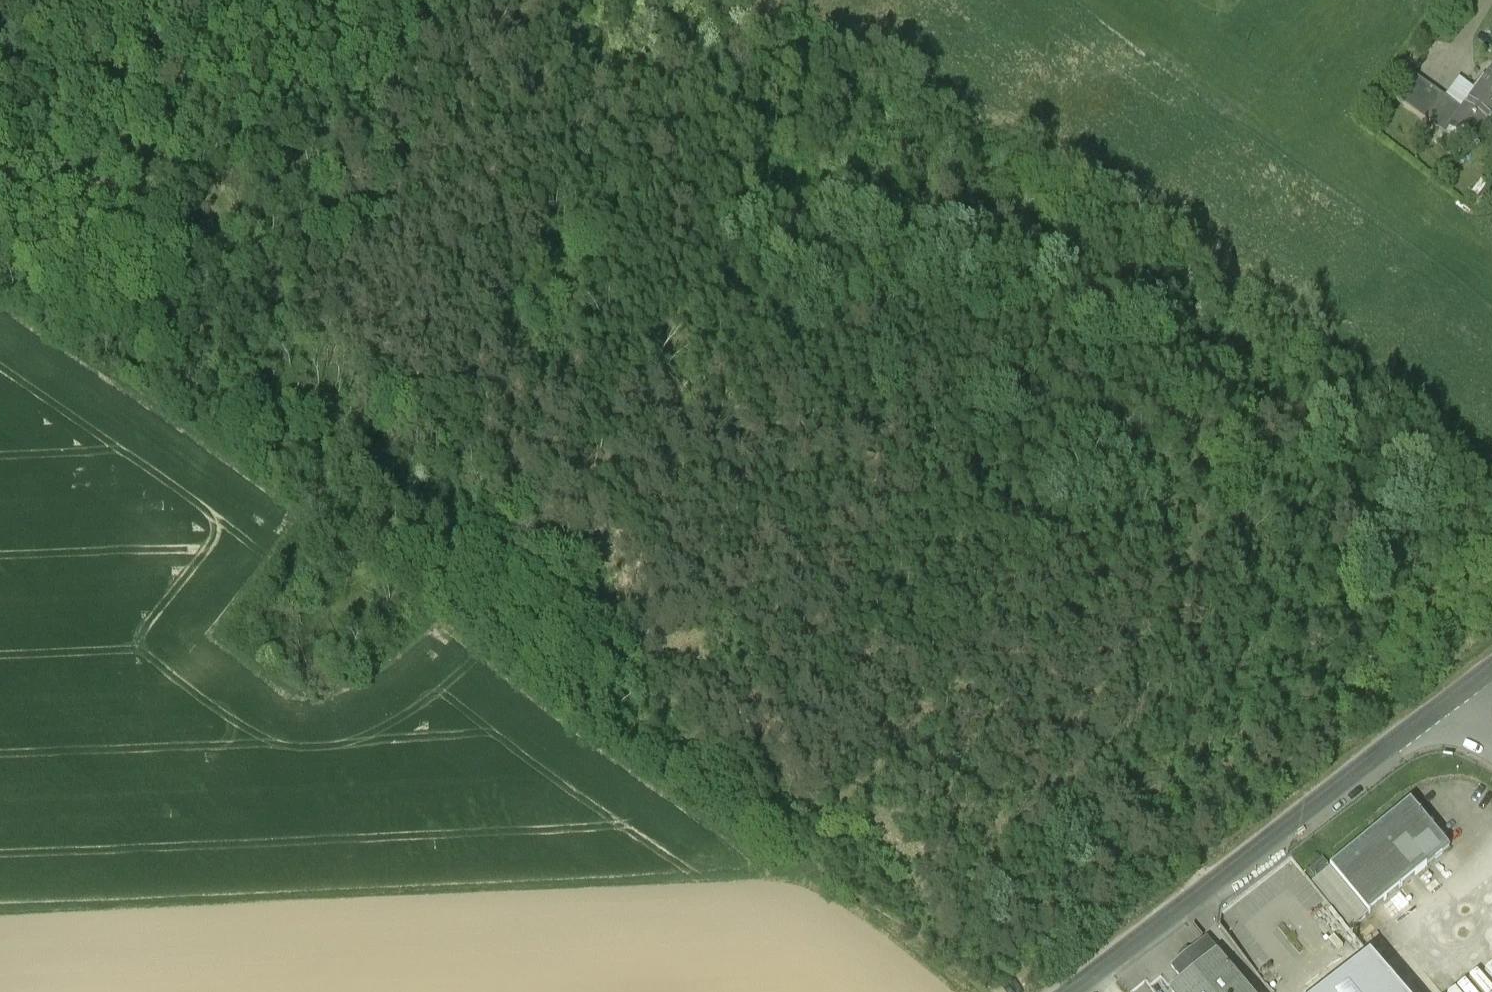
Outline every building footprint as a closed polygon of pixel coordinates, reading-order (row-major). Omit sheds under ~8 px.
[(1464,108),(1448,131),(1475,150),(1491,127),(1491,71),(1464,108)] [(1464,108),(1423,80),(1407,102),(1448,131),(1464,108)] [(1449,850),(1412,801),(1331,866),(1368,913),(1449,850)] [(1361,958),(1355,940),(1347,943),(1348,947),(1338,951),(1342,964),(1361,958)] [(1207,941),(1192,952),(1187,952),(1180,957),(1179,963),(1172,968),(1182,982),(1171,991),(1172,991),(1246,991),(1207,941)] [(1469,991),(1491,991),(1491,967),(1469,991)]
